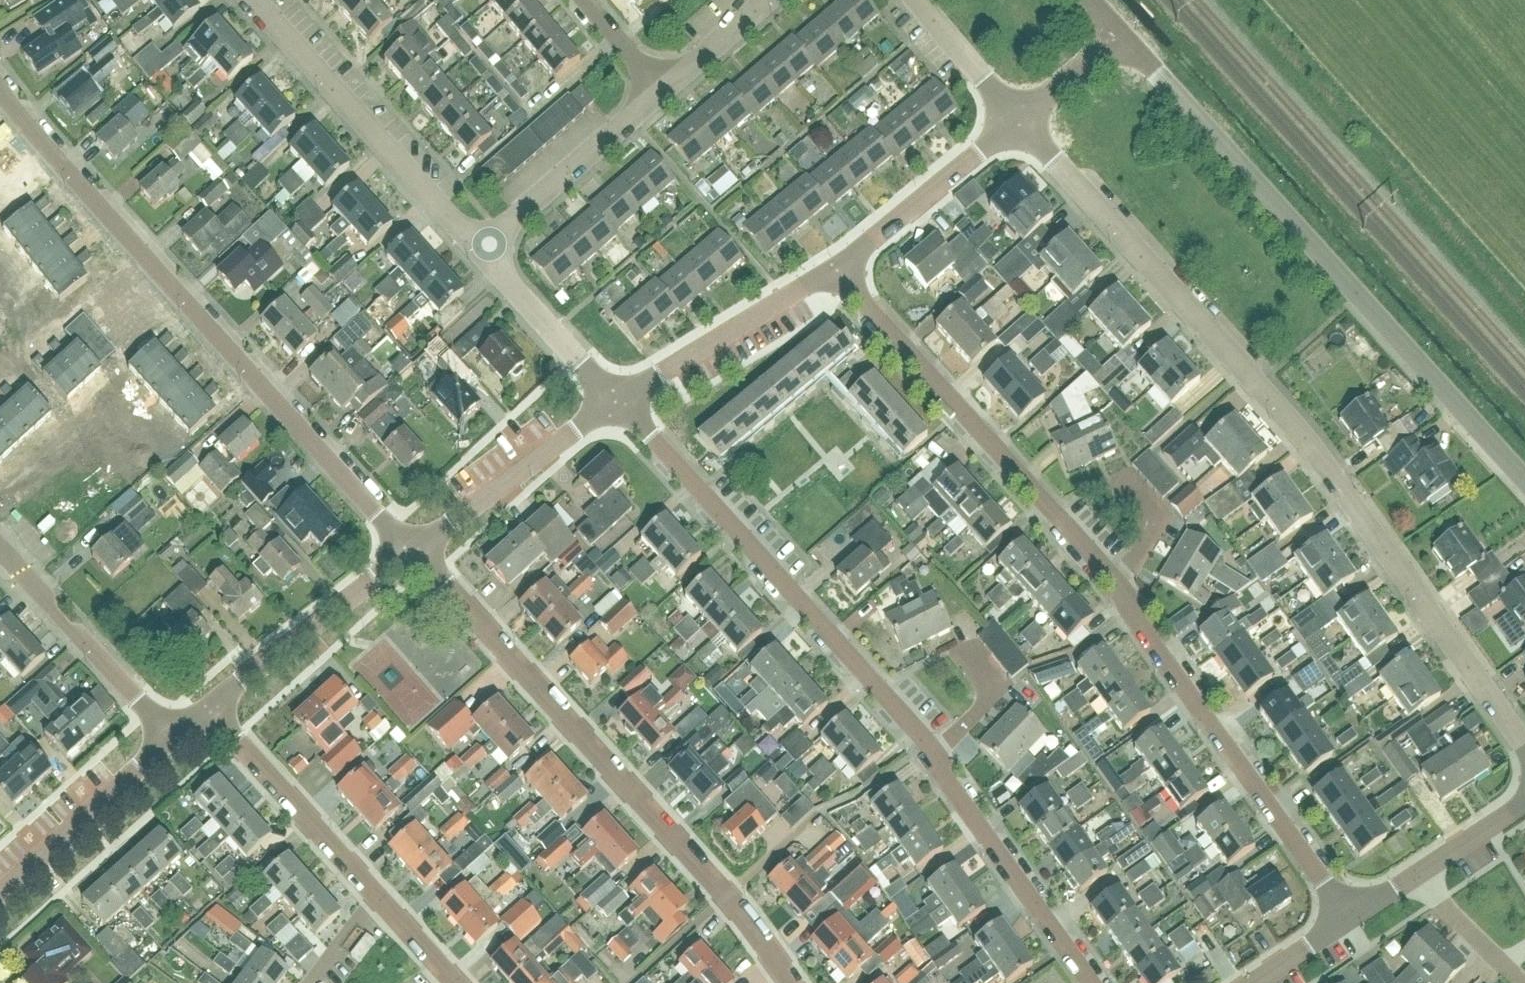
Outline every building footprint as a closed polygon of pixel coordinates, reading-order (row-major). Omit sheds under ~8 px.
[(26,1),(25,0),(0,0),(0,6),(6,2),(10,10),(26,1)] [(45,41),(23,56),(38,78),(62,62),(64,65),(81,54),(69,36),(87,24),(71,0),(63,0),(32,21),(45,41)] [(130,0),(113,0),(110,2),(109,0),(106,0),(97,6),(105,18),(116,11),(130,0)] [(116,11),(122,18),(138,6),(132,0),(130,0),(116,11)] [(200,12),(190,0),(173,0),(158,12),(156,10),(147,19),(131,31),(138,39),(163,19),(174,33),(200,12)] [(173,0),(148,0),(156,10),(158,12),(173,0)] [(375,5),(370,0),(342,0),(335,6),(352,25),(375,5)] [(434,4),(455,27),(463,21),(452,8),(461,0),(438,0),(434,4)] [(530,4),(527,0),(495,0),(490,5),(506,24),(530,4)] [(638,9),(648,0),(630,0),(638,9)] [(857,34),(877,17),(862,0),(842,0),(834,7),(857,34)] [(403,29),(412,23),(427,10),(420,3),(397,22),(403,29)] [(523,43),(546,23),(530,4),(506,24),(523,43)] [(375,5),(352,25),(369,44),(392,24),(375,5)] [(814,24),(837,51),(857,34),(834,7),(814,24)] [(442,21),(436,27),(448,41),(454,35),(442,21)] [(235,41),(217,22),(193,44),(183,51),(176,44),(161,56),(162,57),(142,74),(165,101),(178,91),(163,73),(185,55),(195,66),(180,78),(187,85),(235,41)] [(412,23),(403,29),(388,43),(396,52),(384,62),(401,82),(433,55),(436,51),(412,23)] [(546,23),(523,43),(539,63),(563,42),(546,23)] [(817,69),(837,51),(814,24),(794,42),(814,66),(817,69)] [(472,46),(479,40),(467,25),(459,32),(472,46)] [(454,35),(448,41),(464,61),(471,55),(454,35)] [(814,66),(794,42),(791,39),(771,57),(794,83),(814,66)] [(93,91),(119,70),(109,58),(117,52),(108,41),(89,56),(98,67),(83,79),(82,79),(58,99),(73,117),(97,97),(93,91)] [(242,50),(235,41),(187,85),(194,93),(217,71),(228,83),(252,61),(252,60),(253,56),(246,49),(242,50)] [(563,42),(539,63),(555,82),(579,62),(563,42)] [(493,70),(500,64),(483,45),(476,51),(493,70)] [(162,57),(161,56),(152,46),(132,62),(142,74),(162,57)] [(440,63),(433,56),(433,55),(401,82),(418,102),(441,82),(431,71),(440,63)] [(773,101),(794,83),(771,57),(750,74),(773,101)] [(481,81),(489,74),(476,59),(468,65),(481,81)] [(509,89),(516,83),(500,64),(493,70),(509,89)] [(497,99),(505,93),(492,79),(489,74),(481,81),(484,85),(497,99)] [(753,118),(773,101),(750,74),(730,92),(750,115),(753,118)] [(246,116),(253,123),(277,101),(260,82),(235,104),(246,116)] [(435,121),(458,101),(441,82),(418,102),(435,121)] [(516,83),(509,89),(521,104),(529,97),(516,83)] [(913,100),(935,127),(956,110),(933,83),(913,100)] [(730,133),(750,115),(730,92),(727,89),(707,106),(730,133)] [(581,90),(570,99),(582,113),(593,103),(581,90)] [(866,91),(856,99),(863,108),(873,99),(866,91)] [(567,96),(558,105),(573,123),(583,115),(582,113),(570,99),(567,96)] [(114,162),(137,141),(129,133),(147,116),(131,98),(115,112),(122,120),(96,143),(114,162)] [(514,119),(521,112),(508,98),(501,104),(514,119)] [(914,144),(935,127),(913,100),(892,117),(914,144)] [(270,142),(295,120),(277,101),(253,123),(270,142)] [(451,139),(474,119),(458,101),(435,121),(451,139)] [(191,129),(207,114),(196,103),(180,117),(191,129)] [(558,105),(548,113),(563,132),(573,123),(558,105)] [(710,150),(730,133),(707,106),(687,123),(710,150)] [(853,113),(848,107),(843,111),(848,118),(853,113)] [(548,113),(538,122),(554,140),(563,132),(548,113)] [(202,141),(217,125),(209,116),(192,131),(202,141)] [(892,117),(871,134),(891,158),(894,161),(914,144),(892,117)] [(185,127),(177,119),(168,127),(176,135),(185,127)] [(474,119),(451,139),(467,159),(490,138),(474,119)] [(538,122),(528,130),(544,149),(554,140),(538,122)] [(690,167),(710,150),(687,123),(667,141),(690,167)] [(223,137),(229,144),(244,131),(237,124),(223,137)] [(217,180),(228,170),(204,144),(203,145),(186,128),(163,148),(180,166),(191,156),(202,168),(203,168),(215,182),(217,180)] [(301,164),(307,171),(332,149),(314,129),(290,152),(301,164)] [(528,130),(518,139),(534,157),(544,149),(528,130)] [(244,131),(229,144),(236,152),(251,138),(244,131)] [(871,134),(869,131),(848,148),(870,175),(891,158),(871,134)] [(518,139),(508,147),(524,166),(534,157),(518,139)] [(258,166),(259,166),(277,150),(270,142),(251,159),(258,166)] [(810,154),(802,145),(789,156),(797,165),(810,154)] [(508,147),(498,156),(514,174),(524,166),(508,147)] [(850,191),(870,175),(848,148),(828,165),(850,191)] [(332,149),(307,171),(324,190),(349,168),(332,149)] [(653,200),(674,182),(650,155),(630,173),(653,200)] [(498,156),(488,164),(504,183),(514,174),(498,156)] [(13,173),(0,158),(0,185),(13,173)] [(165,172),(163,169),(140,190),(155,206),(165,197),(168,200),(177,191),(175,188),(178,186),(174,182),(183,173),(174,163),(165,172)] [(488,164),(479,173),(494,191),(504,183),(488,164)] [(829,208),(850,191),(828,165),(807,182),(827,206),(829,208)] [(259,166),(258,166),(240,182),(252,195),(270,178),(259,166)] [(283,192),(300,177),(293,170),(291,172),(277,186),(283,192)] [(610,190),(633,217),(653,200),(630,173),(610,190)] [(307,185),(300,177),(283,192),(265,209),(269,214),(271,215),(281,207),(282,208),(291,199),(304,187),(307,185)] [(784,195),(806,222),(827,206),(807,182),(804,178),(784,195)] [(217,180),(215,182),(196,200),(207,213),(229,193),(217,180)] [(1006,227),(1036,200),(1019,182),(1008,192),(1004,187),(995,196),(999,200),(990,209),(1006,227)] [(341,237),(350,229),(375,207),(357,188),(332,210),(342,221),(329,233),(337,241),(341,237)] [(613,234),(633,217),(610,190),(589,208),(592,211),(613,234)] [(786,239),(806,222),(784,195),(763,212),(786,239)] [(1036,200),(1006,227),(1023,245),(1052,218),(1036,200)] [(301,226),(317,211),(308,201),(292,216),(301,225),(301,226)] [(24,204),(18,210),(26,219),(32,213),(24,204)] [(350,229),(350,230),(367,249),(392,226),(375,207),(350,229)] [(250,228),(233,209),(214,225),(206,217),(183,238),(200,256),(210,246),(219,256),(250,228)] [(18,210),(12,215),(20,224),(26,219),(18,210)] [(290,235),(303,250),(314,241),(309,235),(325,220),(317,211),(301,226),(301,225),(290,235)] [(616,238),(613,234),(592,211),(572,229),(596,255),(616,238)] [(765,256),(786,239),(763,212),(743,229),(765,256)] [(303,250),(290,235),(276,221),(271,215),(269,214),(253,229),(270,248),(277,242),(290,256),(285,261),(294,270),(299,276),(297,277),(305,287),(322,271),(315,263),(303,250)] [(51,215),(19,245),(37,265),(70,236),(51,215)] [(976,235),(964,221),(955,229),(976,253),(985,245),(993,238),(984,228),(976,235)] [(575,273),(596,255),(572,229),(552,246),(575,273)] [(697,251),(720,277),(741,260),(717,233),(697,251)] [(70,236),(37,265),(56,286),(88,256),(70,236)] [(404,278),(428,255),(411,236),(386,258),(404,278)] [(1055,281),(1084,254),(1068,236),(1039,263),(1055,281)] [(348,245),(342,238),(341,237),(337,241),(314,261),(321,269),(333,258),(348,245)] [(979,259),(961,237),(942,253),(933,242),(905,265),(925,289),(950,268),(957,277),(979,259)] [(555,290),(575,273),(552,246),(532,263),(555,290)] [(279,270),(258,247),(242,261),(238,257),(218,276),(234,294),(245,284),(254,294),(279,270)] [(1001,280),(1024,259),(1016,250),(992,271),(1001,280)] [(700,295),(720,277),(697,251),(677,268),(700,295)] [(1084,254),(1055,281),(1050,285),(1068,303),(1101,273),(1084,254)] [(421,297),(446,275),(428,255),(404,278),(395,286),(402,294),(411,286),(421,297)] [(88,256),(56,286),(74,306),(80,301),(107,277),(88,256)] [(338,289),(358,271),(347,258),(326,276),(338,289)] [(1024,259),(1001,280),(1009,289),(1020,279),(1032,268),(1024,259)] [(680,312),(700,295),(677,268),(657,286),(677,308),(680,312)] [(462,314),(452,304),(463,294),(446,275),(421,297),(411,306),(418,314),(420,314),(430,307),(438,316),(433,320),(443,331),(462,314)] [(14,276),(5,283),(11,289),(20,282),(14,276)] [(80,301),(74,306),(93,328),(126,298),(107,277),(80,301)] [(379,300),(380,299),(384,295),(395,286),(389,279),(372,293),(379,300)] [(1036,297),(1020,279),(1009,289),(1025,307),(1036,297)] [(969,308),(987,293),(976,280),(958,295),(969,308)] [(20,282),(11,289),(16,295),(25,287),(20,282)] [(634,300),(657,326),(677,308),(657,286),(654,282),(634,300)] [(384,295),(380,299),(387,307),(402,294),(395,286),(384,295)] [(311,311),(323,300),(312,288),(300,300),(311,311)] [(980,311),(987,318),(1002,305),(1013,295),(1006,288),(995,297),(995,298),(980,311)] [(1104,335),(1133,308),(1117,290),(1087,317),(1104,335)] [(561,295),(555,300),(562,308),(568,303),(561,295)] [(323,300),(311,311),(321,323),(334,312),(323,300)] [(636,344),(657,326),(634,300),(614,318),(636,344)] [(277,341),(300,321),(284,303),(262,323),(277,341)] [(341,331),(359,315),(348,303),(330,319),(341,331)] [(1046,330),(1050,335),(1074,313),(1065,304),(1042,325),(1046,330)] [(978,326),(953,348),(970,368),(995,346),(985,334),(994,326),(993,325),(1008,312),(1002,305),(987,318),(978,326)] [(398,317),(384,329),(387,333),(388,332),(398,343),(411,331),(406,325),(418,314),(411,306),(398,317)] [(953,348),(978,326),(960,306),(935,328),(953,348)] [(1133,308),(1104,335),(1120,353),(1150,326),(1133,308)] [(1056,341),(1058,344),(1082,322),(1074,313),(1050,335),(1056,341)] [(1036,323),(1036,322),(1028,314),(996,342),(1005,352),(1027,332),(1027,331),(1036,323)] [(51,317),(42,325),(47,331),(56,323),(51,317)] [(348,375),(362,363),(371,355),(361,344),(373,334),(360,319),(335,341),(348,356),(339,364),(332,357),(310,377),(325,395),(348,375)] [(300,321),(277,341),(293,358),(315,338),(300,321)] [(1035,340),(1046,330),(1042,325),(1041,326),(1037,321),(1036,322),(1036,323),(1027,331),(1027,332),(1035,340)] [(56,323),(47,331),(53,336),(62,329),(56,323)] [(451,354),(460,364),(475,351),(481,358),(480,359),(503,385),(512,377),(514,379),(516,379),(522,374),(522,371),(520,369),(523,366),(500,341),(496,345),(490,339),(494,335),(484,324),(451,354)] [(151,326),(124,351),(137,366),(165,342),(151,326)] [(806,347),(831,376),(852,358),(849,354),(854,350),(844,338),(839,342),(828,329),(806,347)] [(1056,341),(1055,342),(1045,351),(1028,366),(1035,373),(1049,359),(1062,349),(1058,344),(1056,341)] [(165,342),(137,366),(150,381),(178,356),(165,342)] [(1153,390),(1183,363),(1166,344),(1136,371),(1153,390)] [(809,394),(831,376),(806,347),(784,365),(809,394)] [(68,406),(100,376),(76,350),(43,381),(68,406)] [(178,356),(150,381),(163,395),(191,370),(178,356)] [(446,377),(428,393),(435,400),(434,401),(457,426),(478,407),(460,386),(471,376),(460,364),(452,356),(438,368),(446,377)] [(1099,389),(1123,368),(1115,358),(1091,380),(1099,389)] [(1049,359),(1035,373),(1041,380),(1056,367),(1049,359)] [(1002,402),(1026,380),(1009,361),(984,383),(1002,402)] [(348,375),(325,395),(342,413),(349,407),(357,416),(386,390),(362,363),(348,375)] [(1183,363),(1153,390),(1170,409),(1199,382),(1183,363)] [(787,412),(809,394),(784,365),(763,383),(787,412)] [(1116,391),(1131,377),(1123,368),(1099,389),(1108,399),(1116,391)] [(191,370),(163,395),(176,409),(203,384),(191,370)] [(0,375),(0,385),(1,385),(9,377),(4,371),(0,375)] [(861,422),(890,397),(872,376),(860,387),(849,374),(830,391),(842,404),(844,403),(861,422)] [(1061,397),(1092,463),(1116,452),(1099,416),(1092,420),(1082,399),(1099,391),(1085,375),(1067,391),(1061,397)] [(1026,380),(1002,402),(1019,422),(1044,400),(1026,380)] [(109,381),(100,389),(105,395),(114,387),(109,381)] [(766,430),(787,412),(763,383),(741,401),(766,430)] [(203,384),(176,409),(189,424),(217,399),(203,384)] [(114,387),(105,395),(111,401),(120,393),(114,387)] [(395,387),(386,395),(395,404),(404,396),(395,387)] [(1116,391),(1108,399),(1115,407),(1123,399),(1116,391)] [(1387,458),(1414,438),(1404,425),(1401,427),(1398,423),(1389,430),(1378,415),(1382,411),(1371,396),(1353,410),(1354,411),(1341,421),(1362,451),(1375,442),(1387,458)] [(879,443),(908,417),(890,397),(861,422),(879,443)] [(1069,474),(1092,463),(1061,397),(1050,407),(1063,434),(1052,439),(1069,474)] [(744,448),(766,430),(741,401),(719,419),(744,448)] [(377,403),(359,420),(370,432),(371,431),(386,449),(385,449),(406,472),(423,456),(403,434),(402,434),(386,417),(388,415),(383,410),(377,403)] [(135,410),(126,418),(131,424),(140,416),(135,410)] [(1174,411),(1143,439),(1152,449),(1183,420),(1174,411)] [(140,416),(131,424),(136,430),(145,422),(140,416)] [(46,417),(37,425),(42,431),(51,423),(46,417)] [(908,417),(879,443),(898,463),(926,437),(908,417)] [(722,466),(744,448),(719,419),(698,437),(722,466)] [(1190,431),(1162,457),(1176,473),(1191,459),(1198,466),(1204,461),(1213,471),(1250,438),(1248,436),(1251,434),(1244,426),(1241,429),(1233,420),(1204,446),(1190,431)] [(51,423),(42,431),(47,437),(56,429),(51,423)] [(238,479),(229,468),(258,443),(242,425),(219,445),(223,449),(207,463),(209,465),(202,470),(188,455),(163,478),(179,496),(191,485),(195,488),(206,478),(221,494),(238,479)] [(153,430),(144,438),(149,444),(158,436),(153,430)] [(0,442),(0,469),(19,452),(5,437),(0,442)] [(1250,438),(1220,464),(1236,483),(1266,456),(1250,438)] [(1414,438),(1387,458),(1388,459),(1381,464),(1392,480),(1399,475),(1409,468),(1420,484),(1415,487),(1427,502),(1445,489),(1443,487),(1456,478),(1435,448),(1426,454),(1414,438)] [(71,446),(62,454),(68,460),(77,452),(71,446)] [(77,452),(68,460),(73,466),(82,458),(77,452)] [(1139,476),(1156,461),(1148,452),(1131,466),(1139,476)] [(590,548),(602,536),(631,511),(612,490),(622,481),(603,460),(578,482),(596,502),(583,515),(588,520),(575,532),(590,548)] [(1147,484),(1163,469),(1156,461),(1139,476),(1147,484)] [(275,479),(264,466),(254,474),(241,485),(261,507),(274,496),(266,488),(275,479)] [(1155,493),(1171,478),(1163,469),(1147,484),(1155,493)] [(938,522),(973,490),(956,470),(923,501),(912,489),(895,505),(906,516),(913,523),(927,511),(937,522),(938,522)] [(97,475),(88,483),(93,488),(102,480),(97,475)] [(1171,478),(1155,493),(1162,500),(1178,486),(1171,478)] [(1264,522),(1297,499),(1283,479),(1250,503),(1253,507),(1248,511),(1260,526),(1265,523),(1264,522)] [(102,480),(93,488),(99,494),(108,486),(102,480)] [(1185,519),(1203,503),(1204,501),(1191,486),(1171,504),(1185,519)] [(1211,516),(1238,497),(1230,486),(1203,505),(1211,516)] [(871,498),(881,508),(890,500),(881,490),(871,498)] [(967,532),(991,509),(973,490),(938,522),(937,522),(925,533),(932,541),(946,529),(947,530),(957,520),(967,532)] [(246,512),(256,504),(246,493),(237,501),(246,512)] [(313,503),(305,494),(277,519),(301,547),(311,539),(321,550),(340,532),(321,511),(324,508),(316,500),(313,503)] [(57,495),(30,520),(43,534),(70,509),(57,495)] [(1238,497),(1211,516),(1218,526),(1245,507),(1238,497)] [(140,529),(153,517),(137,498),(116,517),(128,529),(133,523),(140,529)] [(1264,522),(1265,523),(1279,542),(1311,519),(1297,499),(1264,522)] [(273,549),(260,534),(270,525),(255,508),(244,519),(255,531),(249,537),(252,540),(246,545),(261,560),(251,569),(263,581),(271,574),(281,584),(299,568),(277,545),(273,549)] [(70,509),(43,534),(56,549),(84,525),(70,509)] [(991,509),(967,532),(984,551),(1008,529),(991,509)] [(556,561),(573,545),(574,545),(544,512),(486,565),(507,589),(542,557),(550,566),(556,561)] [(657,559),(683,537),(665,517),(640,540),(657,559)] [(855,597),(880,575),(889,566),(878,554),(891,543),(872,521),(850,541),(861,553),(836,576),(855,597)] [(1480,588),(1504,571),(1491,553),(1481,560),(1470,545),(1474,542),(1463,527),(1445,539),(1447,542),(1434,551),(1455,581),(1468,571),(1480,588)] [(124,545),(131,538),(123,530),(112,540),(111,539),(90,558),(111,580),(136,558),(124,545)] [(229,551),(239,541),(229,530),(219,540),(229,551)] [(1187,535),(1174,557),(1207,577),(1206,579),(1217,585),(1231,593),(1236,597),(1251,586),(1224,569),(1223,560),(1219,558),(1220,555),(1187,535)] [(675,579),(700,556),(683,537),(657,559),(649,567),(634,580),(642,589),(656,575),(658,577),(666,569),(675,579)] [(918,554),(928,545),(921,537),(911,546),(918,554)] [(1307,582),(1340,559),(1325,538),(1292,562),(1307,582)] [(950,560),(964,546),(957,539),(942,552),(950,560)] [(991,606),(1040,563),(1022,544),(997,566),(1003,573),(994,581),(999,587),(985,599),(991,606)] [(583,555),(573,545),(556,561),(565,571),(583,555)] [(1253,575),(1280,556),(1273,546),(1246,564),(1253,575)] [(900,573),(903,579),(913,574),(917,583),(936,574),(928,565),(920,556),(919,557),(909,566),(900,573)] [(1280,556),(1253,575),(1260,585),(1287,566),(1280,556)] [(1199,590),(1206,579),(1207,577),(1174,557),(1160,580),(1204,606),(1208,599),(1204,596),(1206,594),(1199,590)] [(1340,559),(1307,582),(1322,602),(1354,579),(1340,559)] [(634,580),(649,567),(643,560),(628,574),(634,580)] [(188,570),(182,563),(171,573),(196,600),(208,589),(189,569),(188,570)] [(1032,605),(1057,582),(1040,563),(991,606),(998,614),(1013,601),(1018,601),(1024,597),(1032,605)] [(1480,588),(1467,598),(1479,614),(1501,598),(1513,614),(1509,617),(1511,621),(1500,628),(1509,639),(1519,631),(1519,632),(1524,628),(1524,573),(1523,571),(1510,580),(1504,571),(1480,588)] [(221,573),(209,584),(225,603),(221,606),(237,623),(249,613),(251,615),(259,607),(257,605),(259,604),(244,586),(237,592),(221,573)] [(584,596),(593,587),(584,577),(574,586),(584,596)] [(701,618),(726,595),(709,577),(685,600),(701,618)] [(903,579),(896,582),(904,597),(909,608),(926,642),(949,631),(931,596),(921,601),(914,586),(908,589),(903,579)] [(520,608),(537,628),(561,606),(570,599),(572,597),(567,592),(555,580),(545,589),(544,587),(520,608)] [(895,601),(904,597),(896,582),(888,586),(895,601)] [(1049,624),(1074,601),(1057,582),(1032,605),(1049,624)] [(1231,593),(1217,585),(1213,592),(1226,600),(1231,593)] [(570,599),(575,604),(584,596),(574,586),(567,592),(572,597),(570,599)] [(190,654),(208,637),(193,621),(202,613),(179,589),(163,604),(174,615),(163,625),(190,654)] [(623,599),(616,591),(611,596),(610,595),(592,611),(602,621),(619,604),(623,599)] [(719,637),(743,614),(726,595),(701,618),(719,637)] [(1214,657),(1241,638),(1266,620),(1261,612),(1250,620),(1249,618),(1235,628),(1228,618),(1241,609),(1233,598),(1198,622),(1205,631),(1199,636),(1214,657)] [(1350,642),(1382,619),(1367,598),(1335,622),(1350,642)] [(1074,601),(1049,624),(1067,643),(1092,621),(1074,601)] [(611,639),(635,618),(623,604),(599,626),(611,639)] [(1296,635),(1323,616),(1315,605),(1289,624),(1296,635)] [(561,606),(537,628),(556,648),(580,627),(567,614),(561,606)] [(926,642),(909,608),(885,620),(902,654),(926,642)] [(761,634),(743,614),(719,637),(737,656),(761,634)] [(1323,616),(1296,635),(1304,645),(1330,626),(1323,616)] [(679,639),(694,625),(687,619),(673,632),(679,639)] [(1382,619),(1350,642),(1364,662),(1396,638),(1382,619)] [(5,660),(28,640),(10,620),(0,629),(0,665),(5,660)] [(984,647),(1002,633),(992,621),(987,625),(989,628),(977,638),(984,647)] [(1026,645),(1041,632),(1034,624),(1019,637),(1026,645)] [(694,625),(679,639),(686,646),(700,633),(694,625)] [(1041,632),(1026,645),(1032,652),(1047,639),(1041,632)] [(1524,639),(1519,632),(1506,641),(1511,648),(1524,639)] [(991,656),(1008,642),(1002,633),(984,647),(991,656)] [(1266,653),(1281,641),(1276,633),(1260,644),(1266,653)] [(353,664),(401,734),(438,709),(390,638),(353,664)] [(1229,678),(1256,659),(1241,638),(1214,657),(1229,678)] [(28,640),(5,660),(23,679),(45,659),(28,640)] [(607,655),(596,642),(587,650),(586,648),(569,663),(590,686),(606,672),(611,677),(627,662),(614,648),(607,655)] [(998,665),(1016,651),(1008,642),(991,656),(998,665)] [(717,652),(710,644),(696,657),(703,665),(717,652)] [(1306,655),(1300,647),(1291,654),(1274,665),(1280,674),(1297,662),(1306,655)] [(740,717),(793,669),(775,650),(751,672),(759,681),(749,690),(752,693),(733,709),(730,706),(727,709),(736,720),(740,717)] [(1016,651),(998,665),(1010,680),(1028,666),(1016,651)] [(1066,710),(1082,699),(1092,692),(1119,672),(1104,651),(1076,671),(1085,683),(1075,690),(1076,692),(1061,703),(1061,702),(1052,708),(1059,717),(1067,711),(1066,710)] [(1392,702),(1425,678),(1410,657),(1377,681),(1392,702)] [(1256,659),(1229,678),(1244,699),(1271,680),(1256,659)] [(1038,688),(1068,678),(1074,674),(1066,662),(1028,675),(1038,688)] [(1332,678),(1321,663),(1321,662),(1318,664),(1329,681),(1332,678)] [(1304,696),(1324,682),(1312,665),(1292,679),(1304,696)] [(1339,695),(1365,675),(1358,665),(1331,684),(1339,695)] [(667,682),(675,691),(679,696),(696,681),(684,667),(667,682)] [(42,695),(85,743),(105,725),(84,702),(74,711),(66,701),(65,702),(52,687),(61,679),(51,668),(33,685),(42,695)] [(723,677),(716,669),(703,680),(711,689),(723,677)] [(793,669),(745,713),(752,719),(757,714),(766,725),(784,709),(786,711),(810,688),(793,669)] [(628,700),(650,682),(640,671),(619,689),(628,700)] [(1107,713),(1134,693),(1119,672),(1092,692),(1107,713)] [(1365,675),(1339,695),(1346,704),(1372,685),(1365,675)] [(1405,720),(1406,721),(1439,698),(1425,678),(1392,702),(1401,713),(1397,716),(1401,722),(1405,720)] [(315,704),(337,728),(357,709),(335,685),(315,704)] [(786,711),(784,709),(766,725),(761,730),(768,738),(779,728),(783,731),(795,721),(803,729),(827,707),(810,688),(786,711)] [(0,691),(0,706),(1,707),(11,699),(4,689),(0,691)] [(635,736),(671,703),(679,696),(675,691),(659,705),(648,692),(619,718),(626,726),(624,730),(630,737),(634,735),(635,736)] [(1134,693),(1107,713),(1081,731),(1072,737),(1082,750),(1092,743),(1088,737),(1112,720),(1122,734),(1149,715),(1134,693)] [(1274,734),(1313,706),(1307,697),(1295,706),(1286,693),(1258,713),(1274,734)] [(66,760),(85,743),(42,695),(34,703),(48,718),(56,728),(45,737),(66,760)] [(679,696),(671,703),(676,709),(684,702),(679,696)] [(1066,710),(1067,711),(1072,718),(1088,706),(1082,699),(1066,710)] [(703,725),(718,711),(709,700),(698,710),(697,709),(672,732),(681,742),(684,742),(703,725)] [(451,702),(425,726),(447,751),(466,733),(472,740),(480,733),(490,744),(514,722),(513,721),(516,718),(508,709),(505,712),(496,703),(484,713),(480,708),(467,719),(451,702)] [(671,703),(635,736),(652,755),(672,738),(662,727),(679,712),(676,709),(671,703)] [(315,704),(294,722),(327,758),(321,763),(335,779),(361,755),(315,704)] [(1289,755),(1316,736),(1302,715),(1313,707),(1313,706),(1274,734),(1289,755)] [(998,727),(1026,754),(1044,735),(1016,708),(998,727)] [(21,729),(2,709),(0,711),(0,734),(7,742),(21,729)] [(1430,738),(1431,739),(1454,722),(1445,709),(1423,725),(1422,726),(1430,737),(1430,738)] [(720,710),(714,716),(726,728),(732,723),(720,710)] [(1326,730),(1342,718),(1336,710),(1320,721),(1326,730)] [(369,733),(381,724),(372,715),(361,724),(369,733)] [(838,760),(863,737),(846,718),(821,740),(838,760)] [(1414,732),(1406,721),(1405,720),(1401,722),(1373,742),(1381,754),(1396,744),(1405,737),(1414,732)] [(532,742),(514,722),(490,744),(480,753),(485,758),(486,759),(495,750),(508,764),(532,742)] [(368,736),(367,737),(375,745),(389,733),(381,724),(369,733),(368,735),(368,736)] [(1414,732),(1405,737),(1421,760),(1426,757),(1432,766),(1420,773),(1441,804),(1464,789),(1435,746),(1431,739),(1430,738),(1422,726),(1414,732)] [(1007,773),(1026,754),(998,727),(979,746),(1007,773)] [(1177,752),(1161,730),(1134,750),(1142,762),(1130,770),(1132,773),(1118,782),(1123,790),(1124,791),(1140,779),(1149,772),(1177,752)] [(1341,751),(1357,739),(1351,731),(1335,742),(1341,751)] [(788,757),(805,741),(797,732),(779,748),(787,756),(788,757)] [(1316,736),(1289,755),(1304,777),(1331,757),(1316,736)] [(863,737),(838,760),(855,779),(880,756),(863,737)] [(2,759),(11,769),(32,792),(51,774),(30,751),(23,758),(12,748),(10,750),(0,738),(0,757),(2,759)] [(1435,746),(1464,789),(1488,773),(1467,742),(1454,751),(1446,739),(1435,746)] [(372,768),(401,754),(394,740),(365,755),(372,768)] [(788,757),(787,756),(775,767),(782,774),(794,764),(795,765),(813,749),(805,741),(788,757)] [(669,773),(685,791),(705,773),(721,759),(727,754),(718,743),(696,763),(688,755),(669,773)] [(1396,745),(1383,754),(1405,785),(1418,776),(1396,745)] [(468,756),(477,765),(485,758),(480,753),(476,749),(474,751),(468,756)] [(1076,757),(1080,755),(1080,754),(1077,756),(1070,749),(1063,755),(1059,750),(1047,762),(1040,756),(1035,762),(1049,776),(1055,772),(1076,757)] [(1164,792),(1192,773),(1177,752),(1149,772),(1164,792)] [(727,754),(721,759),(725,764),(731,758),(727,754)] [(1087,765),(1080,755),(1055,772),(1063,783),(1087,765)] [(468,773),(477,765),(468,756),(460,763),(455,758),(446,767),(445,766),(432,778),(431,777),(430,777),(441,789),(442,789),(441,788),(464,768),(468,773)] [(306,766),(298,757),(288,767),(296,775),(306,766)] [(415,769),(411,764),(406,759),(405,761),(397,768),(406,778),(415,769)] [(725,764),(721,759),(705,773),(685,791),(701,809),(721,791),(713,783),(729,769),(725,764)] [(814,780),(829,768),(823,760),(808,773),(814,780)] [(525,783),(543,802),(567,781),(549,761),(525,783)] [(1049,776),(1035,762),(1015,782),(1027,792),(1049,776)] [(796,784),(806,776),(797,764),(787,773),(796,784)] [(362,771),(338,793),(356,813),(380,792),(380,791),(370,780),(377,774),(369,766),(362,771)] [(496,791),(512,777),(502,766),(486,780),(496,791)] [(397,785),(406,778),(397,768),(387,776),(392,781),(396,786),(397,785)] [(829,768),(814,780),(806,787),(814,795),(836,775),(829,768)] [(11,769),(0,778),(0,796),(12,809),(32,792),(11,769)] [(1365,791),(1381,779),(1375,771),(1359,783),(1365,791)] [(1192,773),(1164,792),(1179,814),(1207,794),(1192,773)] [(1328,815),(1354,797),(1339,775),(1313,794),(1328,815)] [(512,777),(496,791),(490,796),(493,799),(489,803),(495,811),(500,806),(502,808),(523,788),(513,776),(512,777)] [(440,790),(441,789),(430,777),(401,805),(410,817),(440,790)] [(1140,779),(1124,791),(1129,798),(1145,787),(1140,779)] [(212,821),(236,799),(219,780),(195,802),(212,821)] [(1115,797),(1124,791),(1123,790),(1122,790),(1115,780),(1107,786),(1115,797)] [(396,786),(392,781),(380,791),(380,792),(356,813),(375,834),(399,812),(389,801),(401,789),(397,785),(396,786)] [(529,823),(528,824),(535,830),(553,813),(562,823),(585,801),(567,781),(543,802),(543,803),(534,811),(528,806),(520,813),(529,823)] [(1408,791),(1404,786),(1401,783),(1374,803),(1373,802),(1363,809),(1354,797),(1328,815),(1343,837),(1369,818),(1370,818),(1408,791)] [(737,821),(723,834),(739,851),(777,817),(747,784),(723,805),(737,821)] [(1065,796),(1071,805),(1087,794),(1081,785),(1065,796)] [(885,830),(913,810),(898,788),(870,808),(885,830)] [(1034,831),(1062,811),(1047,790),(1019,810),(1034,831)] [(1132,801),(1129,798),(1124,791),(1123,791),(1115,797),(1123,808),(1132,801)] [(1087,794),(1071,805),(1076,813),(1092,801),(1087,794)] [(230,841),(254,819),(236,799),(212,821),(221,831),(212,840),(196,854),(205,863),(220,849),(229,840),(230,841)] [(1138,831),(1151,822),(1147,817),(1161,807),(1154,799),(1129,817),(1138,831)] [(1123,808),(1128,817),(1140,808),(1134,800),(1123,808)] [(1211,848),(1239,829),(1224,807),(1196,826),(1211,848)] [(900,850),(928,831),(913,810),(885,830),(900,850)] [(1049,852),(1077,832),(1062,811),(1034,831),(1049,852)] [(521,830),(528,824),(529,823),(520,813),(512,821),(521,830)] [(1395,833),(1411,821),(1405,813),(1389,824),(1395,833)] [(449,826),(458,836),(468,827),(471,823),(466,818),(463,822),(459,817),(449,826)] [(569,859),(581,872),(595,860),(600,856),(599,855),(619,837),(611,829),(615,826),(606,817),(603,820),(601,818),(582,836),(588,843),(569,859)] [(1385,839),(1370,818),(1369,818),(1343,837),(1358,858),(1385,839)] [(254,819),(230,841),(247,860),(271,838),(254,819)] [(850,827),(857,838),(867,830),(860,820),(850,827)] [(188,844),(204,830),(195,821),(179,835),(188,844)] [(545,853),(560,840),(565,835),(555,824),(534,842),(545,853)] [(1107,874),(1099,863),(1108,856),(1107,854),(1122,843),(1136,833),(1134,830),(1130,825),(1116,835),(1100,846),(1091,852),(1092,853),(1064,873),(1069,880),(1066,882),(1073,892),(1076,890),(1079,894),(1107,874)] [(449,844),(458,836),(449,826),(439,834),(449,844)] [(1100,846),(1116,835),(1111,827),(1095,839),(1100,846)] [(465,834),(475,846),(482,840),(472,828),(465,834)] [(860,848),(876,836),(870,828),(867,830),(857,838),(854,839),(860,848)] [(408,871),(432,849),(414,829),(390,851),(408,871)] [(1239,829),(1211,848),(1226,869),(1254,850),(1239,829)] [(875,880),(881,876),(891,868),(894,873),(909,863),(915,872),(943,852),(928,831),(900,850),(874,868),(869,871),(871,874),(875,880)] [(1092,853),(1091,852),(1077,832),(1049,852),(1064,873),(1092,853)] [(1172,876),(1202,855),(1196,846),(1195,847),(1190,841),(1185,844),(1181,838),(1178,841),(1171,833),(1150,846),(1172,876)] [(141,851),(162,874),(181,857),(160,834),(141,851)] [(846,846),(836,835),(805,864),(801,860),(795,864),(791,868),(788,865),(767,883),(769,885),(769,888),(774,894),(777,894),(784,902),(846,846)] [(876,836),(860,848),(866,855),(881,844),(876,836)] [(493,847),(491,849),(502,860),(515,849),(504,837),(493,847)] [(603,869),(610,877),(611,878),(635,855),(619,837),(599,855),(600,856),(595,860),(603,869)] [(488,852),(491,849),(493,847),(484,838),(475,846),(453,865),(462,875),(484,856),(488,852)] [(560,840),(545,853),(534,864),(544,875),(548,872),(550,874),(573,854),(560,840)] [(1122,873),(1150,853),(1144,843),(1115,863),(1122,873)] [(855,855),(846,846),(784,902),(792,911),(792,914),(797,919),(800,919),(801,920),(821,901),(816,896),(825,887),(823,884),(830,878),(827,876),(837,866),(840,868),(855,855)] [(432,849),(408,871),(426,891),(450,870),(432,849)] [(122,868),(143,892),(162,874),(141,851),(122,868)] [(1172,876),(1177,883),(1207,863),(1202,855),(1172,876)] [(1131,887),(1151,873),(1160,867),(1153,857),(1143,864),(1124,877),(1131,887)] [(282,899),(306,877),(289,858),(265,880),(282,899)] [(222,883),(238,868),(230,859),(214,873),(222,883)] [(836,904),(869,875),(862,867),(829,896),(836,904)] [(125,909),(143,892),(122,868),(103,886),(125,909)] [(928,918),(969,890),(954,868),(927,888),(933,897),(923,904),(927,908),(917,915),(905,923),(903,924),(909,933),(930,920),(928,918)] [(1210,892),(1228,880),(1221,870),(1203,883),(1210,892)] [(668,892),(652,874),(630,894),(637,902),(617,920),(627,930),(649,910),(648,910),(668,892)] [(1228,880),(1210,892),(1192,905),(1204,923),(1214,916),(1213,914),(1226,905),(1233,915),(1250,903),(1263,923),(1290,905),(1273,880),(1261,888),(1255,879),(1245,886),(1237,874),(1228,880)] [(878,885),(869,875),(836,904),(845,914),(878,885)] [(183,900),(192,892),(178,876),(169,885),(183,900)] [(299,918),(323,896),(306,877),(282,899),(299,918)] [(515,887),(510,881),(506,877),(497,885),(506,895),(515,887)] [(604,877),(579,899),(591,913),(595,909),(618,889),(620,888),(611,878),(610,877),(606,880),(604,877)] [(493,898),(488,893),(476,879),(442,910),(459,928),(493,898)] [(489,919),(505,904),(501,899),(506,895),(497,885),(488,893),(493,898),(459,928),(477,947),(497,929),(489,919)] [(104,927),(125,909),(103,886),(83,904),(104,927)] [(1142,905),(1158,894),(1153,886),(1137,898),(1142,905)] [(627,900),(618,889),(595,909),(605,920),(627,900)] [(928,918),(930,920),(937,930),(951,921),(957,930),(984,911),(969,890),(928,918)] [(1106,931),(1133,912),(1118,890),(1090,910),(1106,931)] [(685,910),(668,892),(648,910),(649,910),(642,917),(657,934),(652,938),(661,947),(687,924),(679,915),(685,910)] [(164,917),(173,909),(159,893),(150,902),(164,917)] [(1158,894),(1142,905),(1148,914),(1164,902),(1158,894)] [(323,896),(299,918),(316,937),(340,915),(323,896)] [(258,922),(273,908),(265,898),(249,912),(258,922)] [(509,933),(531,913),(521,902),(499,922),(509,933)] [(213,921),(234,937),(236,935),(241,928),(216,909),(199,925),(206,930),(213,921)] [(913,909),(900,918),(903,924),(905,923),(917,915),(913,909)] [(145,934),(154,926),(141,910),(131,918),(145,934)] [(862,933),(853,941),(852,940),(828,962),(847,982),(871,961),(862,951),(888,926),(885,922),(894,914),(890,910),(880,918),(879,917),(875,912),(867,920),(875,929),(866,937),(862,933)] [(1121,952),(1148,933),(1133,912),(1106,931),(1121,952)] [(531,913),(509,933),(519,945),(541,924),(531,913)] [(189,921),(184,915),(178,914),(172,920),(177,926),(183,926),(189,921)] [(275,941),(290,926),(282,917),(266,931),(275,941)] [(63,920),(22,957),(36,972),(23,982),(68,982),(65,980),(94,954),(91,951),(92,951),(70,925),(68,927),(63,920)] [(857,928),(862,933),(866,937),(875,929),(867,920),(858,928),(858,927),(857,928)] [(551,937),(547,941),(555,951),(564,942),(565,942),(560,937),(568,930),(560,921),(547,933),(551,937)] [(828,962),(852,940),(835,921),(811,943),(828,962)] [(1016,944),(1001,924),(974,943),(982,954),(974,959),(976,962),(958,976),(963,982),(982,970),(1016,944)] [(125,982),(129,982),(144,968),(129,949),(136,943),(121,927),(113,935),(108,929),(96,940),(114,960),(109,964),(123,981),(125,982)] [(1172,947),(1188,935),(1183,928),(1167,939),(1172,947)] [(1445,947),(1425,928),(1398,956),(1410,967),(1394,982),(1379,961),(1369,968),(1379,982),(1409,982),(1445,947)] [(606,948),(622,966),(632,956),(629,952),(639,943),(626,929),(617,937),(618,938),(606,948)] [(1135,973),(1163,953),(1148,933),(1121,952),(1135,973)] [(236,935),(229,943),(228,944),(245,957),(246,956),(253,948),(252,948),(236,935)] [(1188,935),(1172,947),(1178,955),(1181,960),(1197,949),(1188,935)] [(297,966),(313,952),(299,936),(283,950),(297,966)] [(930,962),(950,947),(943,938),(923,952),(930,962)] [(511,982),(547,982),(553,978),(552,977),(543,966),(542,962),(555,951),(547,941),(537,949),(542,954),(511,982)] [(537,949),(531,942),(519,953),(513,946),(492,965),(508,982),(511,982),(542,954),(537,949)] [(917,971),(929,963),(915,942),(903,950),(917,971)] [(883,966),(898,953),(889,943),(874,956),(883,966)] [(1032,966),(1016,944),(982,970),(980,971),(963,982),(989,982),(998,976),(1003,982),(1008,982),(1032,966)] [(954,945),(950,947),(930,962),(937,973),(961,956),(954,945)] [(1445,947),(1409,982),(1446,982),(1464,965),(1447,949),(1445,947)] [(715,967),(699,949),(679,967),(687,976),(680,982),(698,982),(715,967)] [(1135,973),(1142,982),(1167,982),(1178,975),(1163,953),(1135,973)] [(582,979),(585,982),(588,982),(597,975),(578,954),(558,973),(552,977),(553,978),(547,982),(577,982),(582,979)] [(257,982),(280,982),(287,973),(280,969),(262,955),(246,975),(257,982)] [(229,978),(237,968),(220,956),(212,966),(229,978)] [(280,969),(287,973),(292,966),(286,961),(280,969)] [(913,982),(928,982),(925,979),(935,970),(930,966),(920,974),(912,982),(913,982)] [(715,967),(698,982),(730,982),(715,967)] [(1369,968),(1359,974),(1366,982),(1379,982),(1369,968)]
